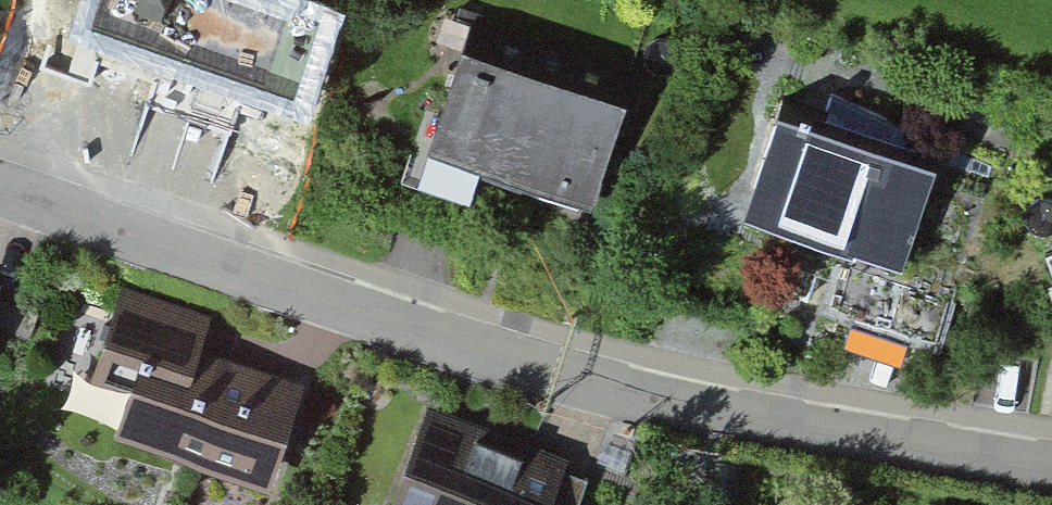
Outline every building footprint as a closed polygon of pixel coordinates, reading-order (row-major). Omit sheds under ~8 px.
[(74,40),(310,124),(344,17),(302,2),(303,0),(88,0),(74,40)] [(605,86),(451,36),(413,152),(568,202),(605,86)] [(900,172),(764,126),(729,228),(865,274),(900,172)] [(1035,253),(1051,293),(1051,246),(1035,253)] [(207,314),(129,287),(99,373),(134,385),(119,428),(269,480),(306,374),(199,337),(207,314)] [(416,414),(377,504),(535,504),(550,470),(416,414)]
